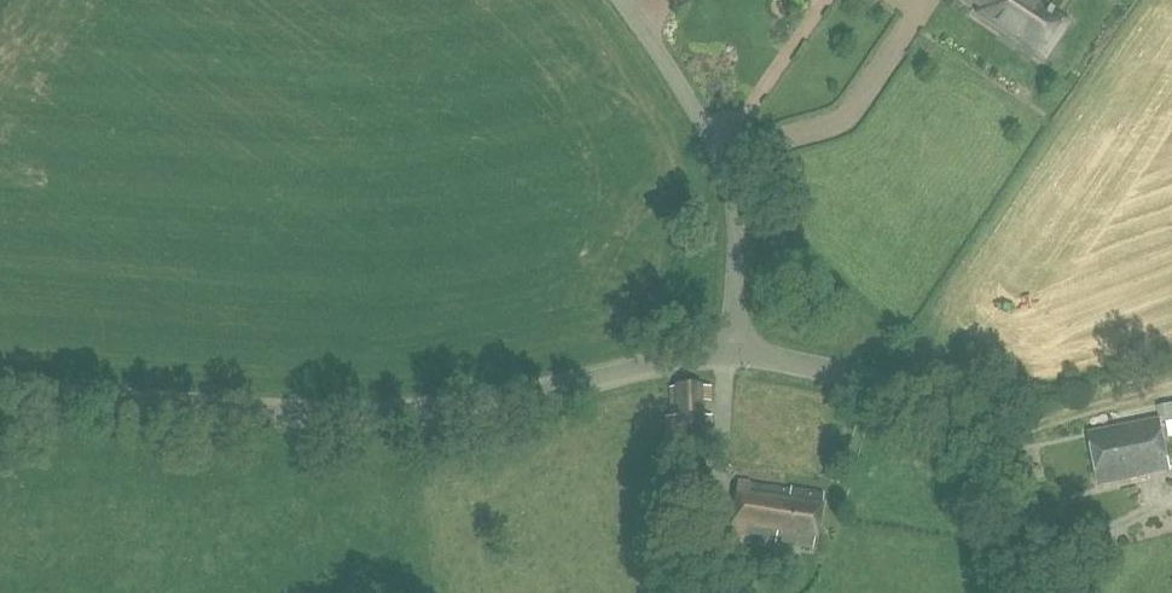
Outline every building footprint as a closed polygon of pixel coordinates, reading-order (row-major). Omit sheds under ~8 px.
[(984,6),(980,12),(1002,27),(1001,27),(1020,39),(1024,33),(1044,46),(1051,35),(1055,38),(1066,20),(1036,0),(974,0),(984,6)] [(703,416),(702,401),(712,401),(712,386),(671,385),(672,414),(667,415),(668,457),(714,455),(713,415),(703,416)] [(1098,484),(1170,470),(1159,417),(1088,431),(1098,484)] [(791,490),(739,482),(731,535),(775,541),(775,544),(813,549),(824,495),(791,489),(791,490)]
